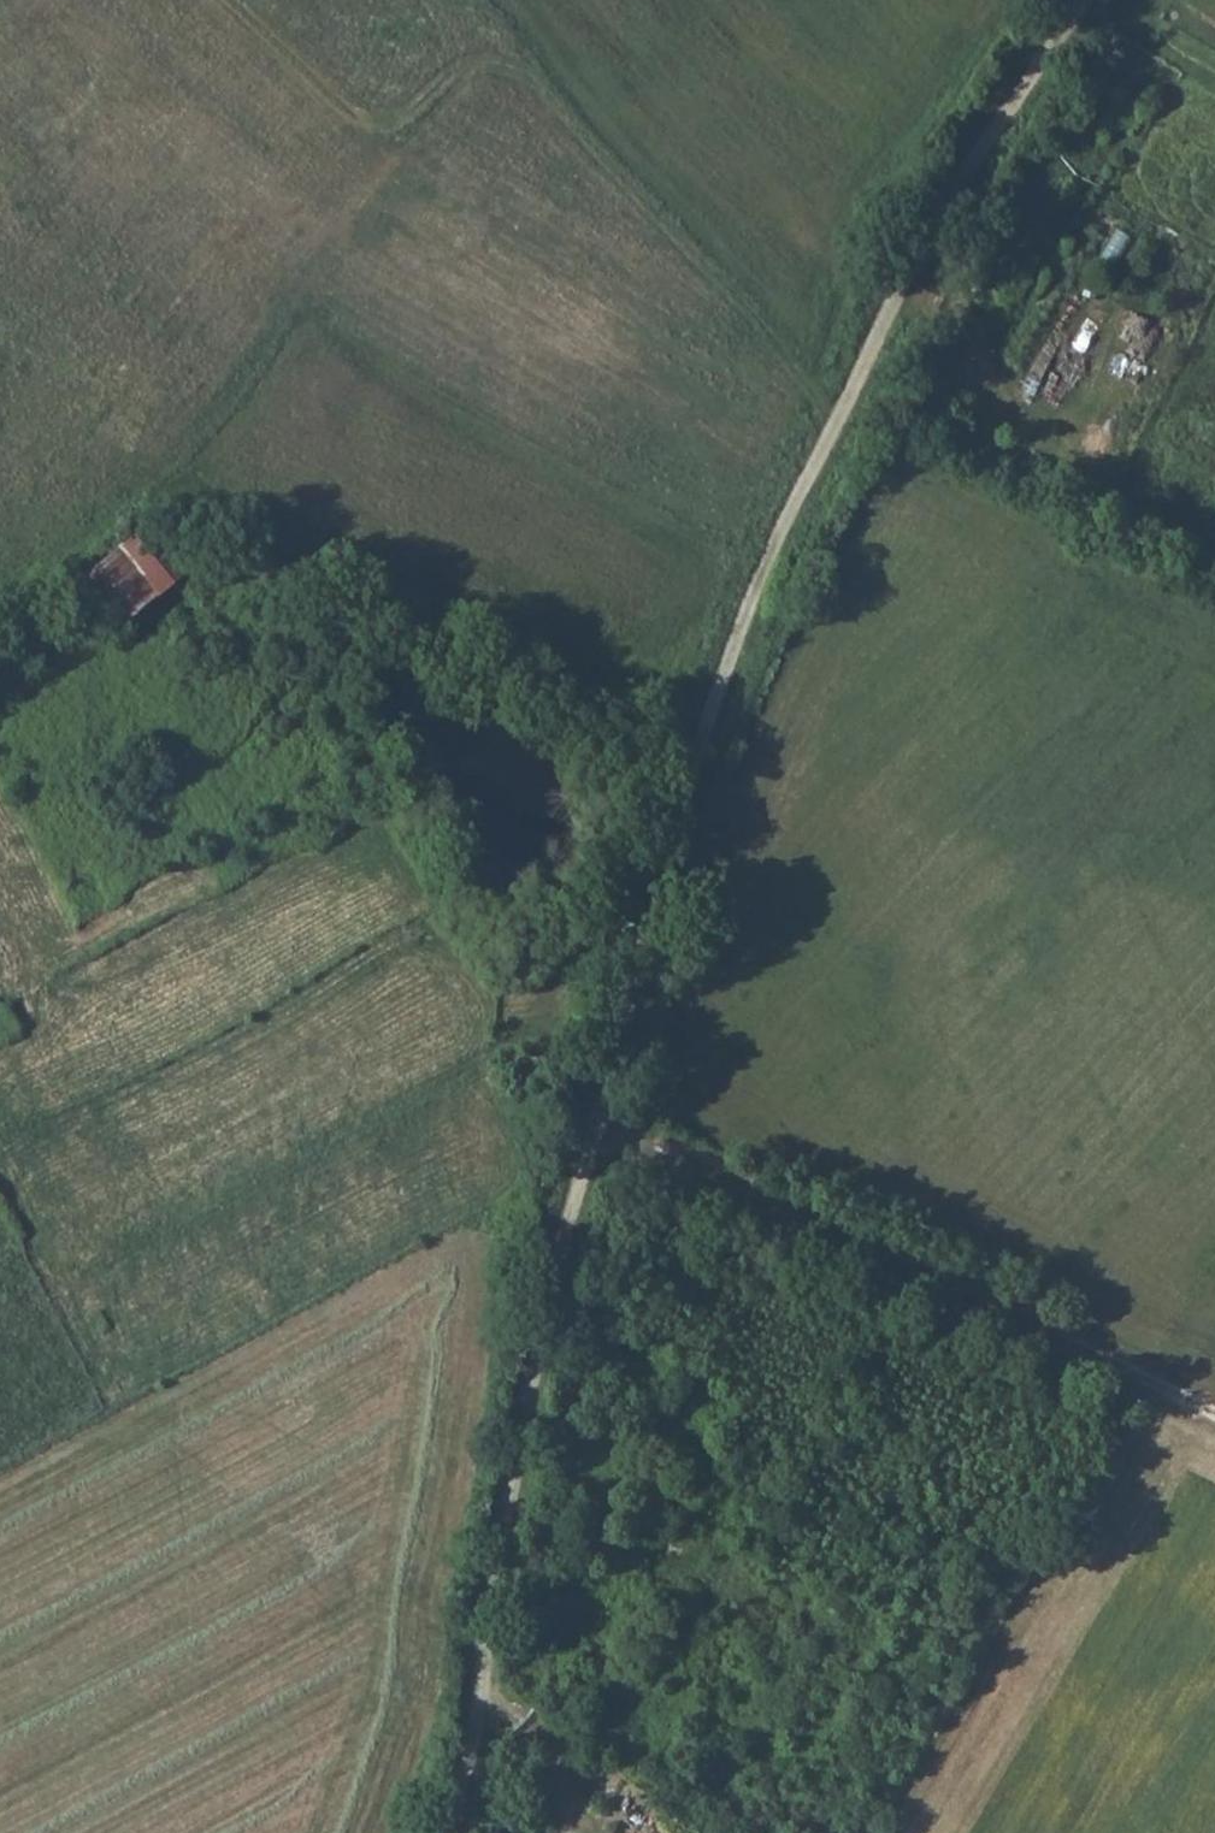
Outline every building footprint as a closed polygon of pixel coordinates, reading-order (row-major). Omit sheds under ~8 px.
[(117,628),(180,576),(139,528),(76,580),(117,628)]
